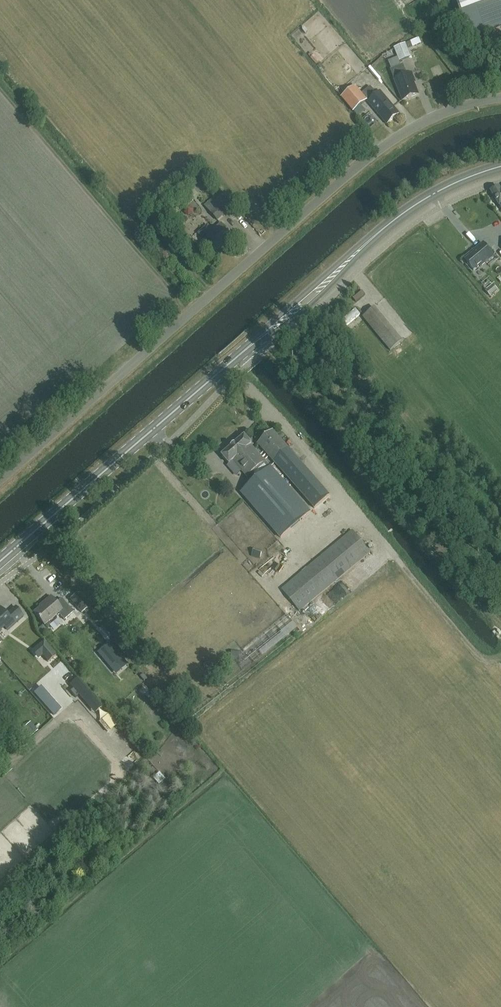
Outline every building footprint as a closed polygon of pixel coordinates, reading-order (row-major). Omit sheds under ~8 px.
[(470,36),(500,24),(500,0),(456,0),(470,36)] [(411,56),(405,43),(394,48),(399,61),(411,56)] [(416,45),(411,46),(415,58),(420,57),(416,45)] [(391,70),(402,100),(418,94),(414,82),(415,82),(411,72),(407,74),(403,65),(391,70)] [(360,94),(355,88),(342,98),(354,112),(366,101),(365,100),(375,92),(370,86),(360,94)] [(374,108),(387,124),(399,113),(386,98),(385,99),(379,92),(369,101),(375,107),(374,108)] [(500,189),(498,187),(491,191),(500,209),(500,189)] [(204,205),(211,213),(218,221),(228,212),(228,211),(221,203),(214,196),(204,205)] [(226,198),(221,203),(228,211),(234,206),(226,198)] [(221,224),(213,231),(208,226),(199,233),(205,240),(201,243),(207,250),(210,247),(215,252),(232,237),(221,224)] [(474,250),(476,251),(465,260),(467,262),(465,263),(471,270),(473,269),(474,270),(484,261),(490,268),(497,262),(493,256),(494,255),(483,243),(474,250)] [(490,296),(498,289),(493,284),(486,291),(490,296)] [(371,310),(377,317),(381,313),(375,306),(371,310)] [(388,324),(381,316),(370,325),(377,334),(388,324)] [(300,462),(273,431),(258,444),(275,463),(285,475),(300,462)] [(244,435),(221,455),(229,463),(232,460),(242,471),(247,477),(259,467),(264,462),(249,445),(251,443),(244,435)] [(242,492),(241,492),(281,538),(310,512),(270,467),(269,468),(264,462),(259,467),(264,473),(242,492)] [(300,462),(285,475),(314,508),(329,495),(300,462)] [(316,525),(309,528),(312,533),(318,530),(316,525)] [(281,589),(299,611),(370,552),(352,530),(281,589)] [(9,611),(19,602),(8,590),(0,597),(0,601),(9,611)] [(87,608),(75,594),(70,599),(81,612),(87,608)] [(63,620),(73,612),(65,603),(59,608),(50,596),(42,603),(43,604),(33,613),(44,625),(58,613),(63,620)] [(3,627),(6,630),(22,616),(15,607),(6,615),(0,608),(0,629),(3,627)] [(286,621),(280,626),(290,637),(295,632),(286,621)] [(44,641),(21,659),(28,667),(42,655),(51,666),(59,659),(44,641)] [(128,664),(113,647),(101,657),(97,660),(101,665),(105,661),(116,674),(128,664)] [(89,707),(97,701),(77,678),(70,684),(73,688),(70,691),(76,698),(78,695),(89,707)] [(39,688),(34,693),(54,715),(58,711),(39,688)] [(110,728),(118,722),(109,711),(102,717),(110,728)]
